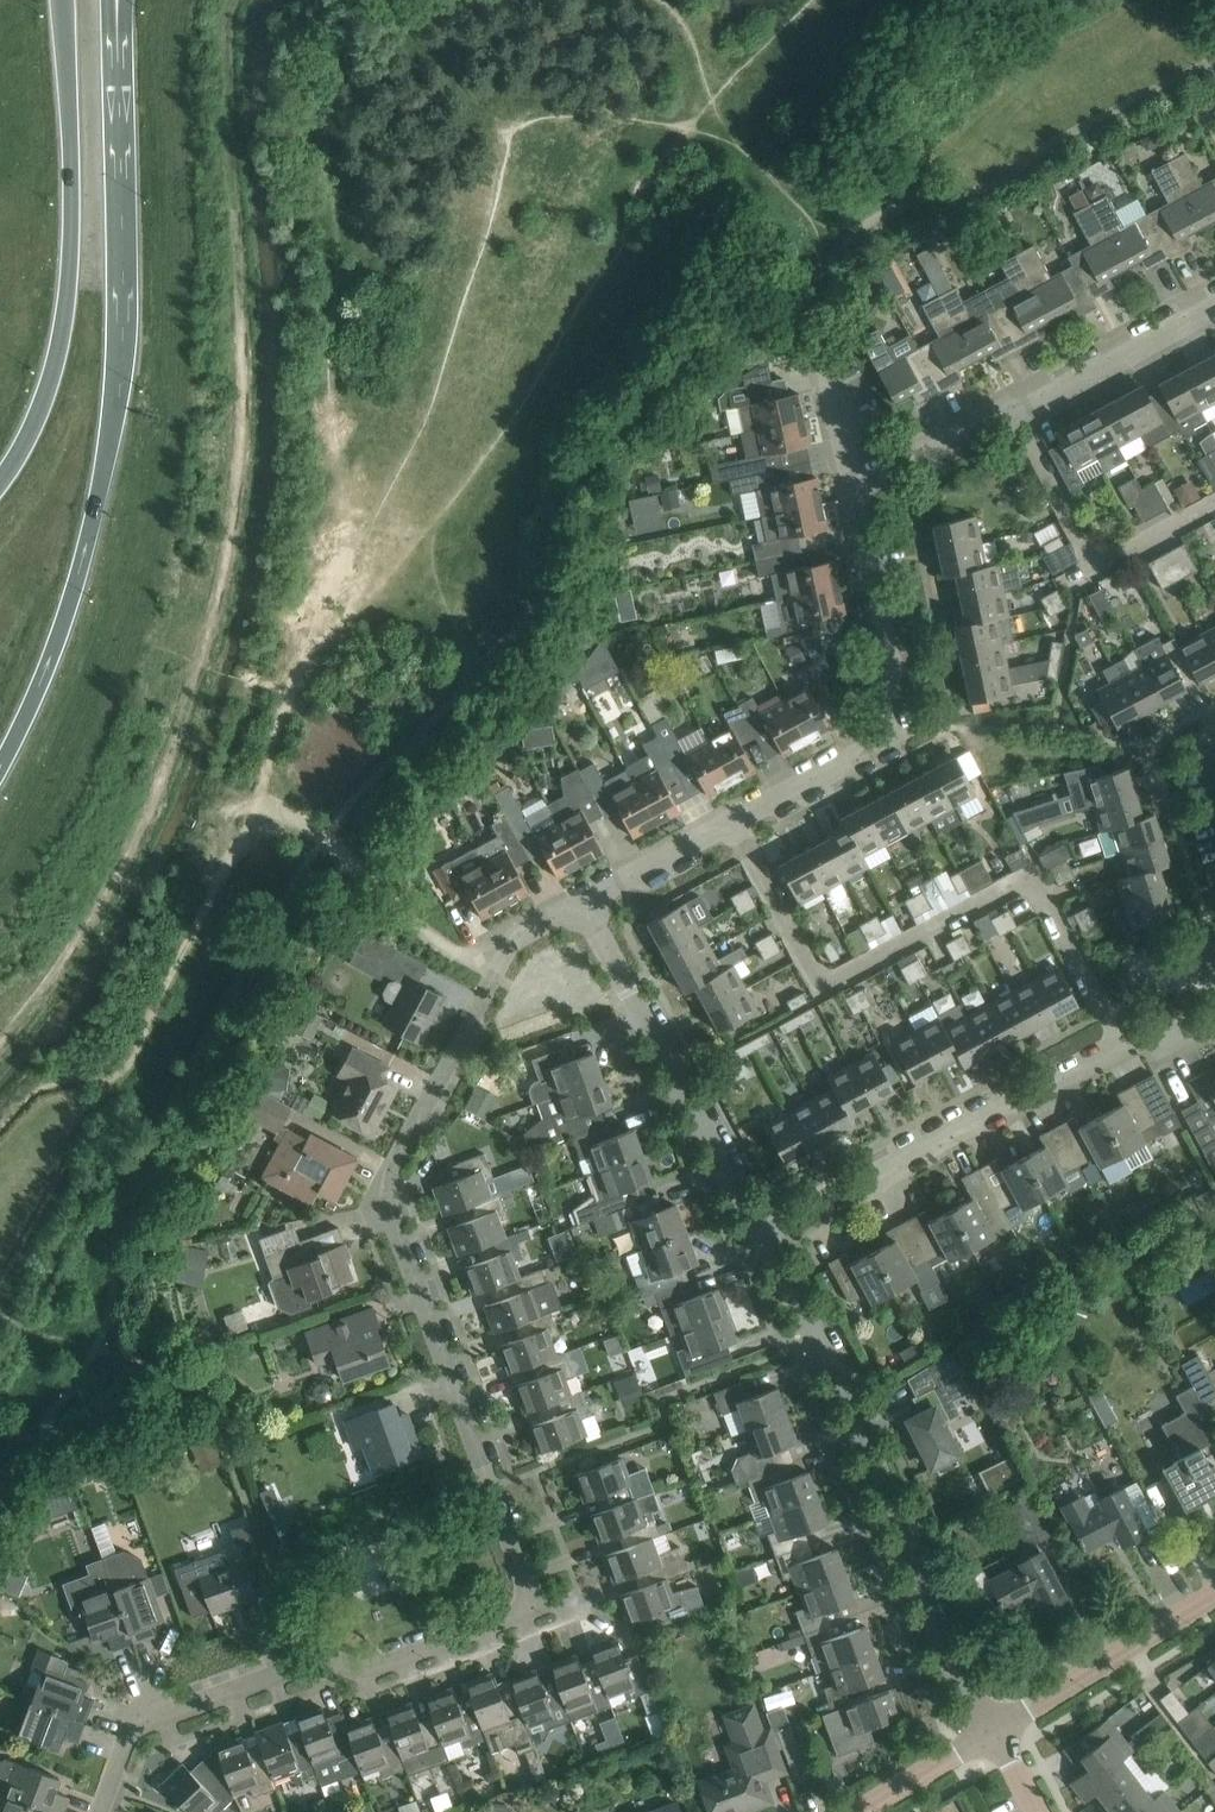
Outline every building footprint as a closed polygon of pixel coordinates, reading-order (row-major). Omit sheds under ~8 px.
[(1202,184),(1185,153),(1168,162),(1205,228),(1214,222),(1214,177),(1202,184)] [(1205,228),(1168,162),(1151,172),(1167,202),(1146,214),(1169,257),(1187,248),(1186,246),(1191,244),(1187,237),(1205,228)] [(1146,214),(1124,225),(1107,194),(1090,203),(1126,270),(1142,261),(1146,268),(1150,265),(1151,267),(1169,257),(1146,214)] [(1090,203),(1074,212),(1091,242),(1066,256),(1071,264),(1092,299),(1109,290),(1108,288),(1113,286),(1109,279),(1126,270),(1090,203)] [(965,219),(952,223),(960,238),(972,232),(965,219)] [(1071,264),(1050,275),(1034,244),(1017,253),(1053,320),(1069,312),(1072,318),(1077,316),(1078,317),(1096,307),(1092,299),(1071,264)] [(984,288),(1018,350),(1036,340),(1035,338),(1039,336),(1036,329),(1053,320),(1017,253),(1001,262),(1008,275),(984,288)] [(935,256),(921,263),(934,287),(948,280),(935,256)] [(885,286),(898,279),(892,267),(879,274),(885,286)] [(925,283),(915,289),(921,301),(932,295),(925,283)] [(971,303),(966,306),(955,286),(939,295),(975,362),(991,354),(994,360),(999,357),(1000,359),(1018,350),(984,288),(968,297),(971,303)] [(975,362),(939,295),(923,304),(940,335),(915,348),(940,392),(958,382),(957,380),(961,378),(958,371),(975,362)] [(913,395),(916,402),(921,399),(922,401),(940,392),(915,348),(894,359),(878,329),(860,338),(896,405),(913,395)] [(1201,362),(1214,387),(1214,354),(1201,362)] [(1201,362),(1181,373),(1207,422),(1214,418),(1214,387),(1201,362)] [(1158,385),(1160,390),(1164,396),(1174,415),(1172,416),(1180,430),(1185,440),(1195,435),(1192,430),(1207,422),(1181,373),(1158,385)] [(725,392),(718,400),(720,410),(736,407),(740,433),(804,420),(798,393),(770,399),(767,383),(725,392)] [(1164,396),(1160,390),(1148,396),(1143,385),(1119,398),(1140,436),(1146,449),(1180,430),(1172,416),(1174,415),(1164,396)] [(1119,398),(1098,409),(1118,448),(1124,460),(1125,460),(1146,449),(1140,436),(1119,398)] [(1098,409),(1076,421),(1082,432),(1097,460),(1101,468),(1104,473),(1113,467),(1111,463),(1106,454),(1118,448),(1098,409)] [(745,459),(725,463),(710,466),(714,482),(728,479),(783,468),(780,452),(810,445),(804,420),(740,433),(745,459)] [(1097,460),(1076,421),(1055,433),(1061,443),(1048,450),(1071,492),(1085,485),(1084,484),(1104,473),(1101,468),(1097,460)] [(1214,492),(1214,452),(1208,455),(1212,463),(1202,469),(1214,492)] [(783,468),(728,479),(731,495),(755,490),(760,516),(822,503),(816,477),(786,483),(783,468)] [(1141,491),(1135,479),(1117,488),(1128,508),(1134,505),(1143,523),(1155,516),(1142,491),(1141,491)] [(1169,509),(1157,488),(1155,484),(1142,491),(1155,516),(1169,509)] [(660,509),(656,494),(629,500),(632,515),(660,509)] [(1028,518),(1045,509),(1040,500),(1023,509),(1028,518)] [(752,545),(755,561),(782,555),(778,540),(827,529),(822,503),(760,516),(766,542),(752,545)] [(981,542),(980,539),(975,516),(933,525),(939,551),(981,542)] [(1059,536),(1043,545),(1047,554),(1048,555),(1065,546),(1064,545),(1059,536)] [(981,542),(939,551),(944,577),(956,574),(986,567),(986,566),(981,542)] [(1048,555),(1043,558),(1052,575),(1078,561),(1074,549),(1070,542),(1065,546),(1048,555)] [(1197,568),(1184,544),(1161,556),(1174,581),(1197,568)] [(782,555),(755,561),(758,576),(771,574),(777,600),(839,586),(834,561),(785,571),(782,555)] [(1161,588),(1174,581),(1161,556),(1148,563),(1161,588)] [(986,566),(986,567),(956,574),(961,599),(1003,590),(997,564),(986,566)] [(1125,588),(1135,584),(1128,567),(1102,579),(1114,606),(1130,599),(1125,588)] [(781,627),(784,643),(822,635),(818,619),(845,613),(839,586),(777,600),(782,626),(781,627)] [(1114,612),(1112,609),(1101,588),(1088,595),(1101,619),(1114,612)] [(1008,616),(1003,590),(961,599),(966,623),(966,624),(997,618),(1008,616)] [(1045,607),(1062,599),(1057,590),(1040,599),(1045,607)] [(1045,607),(1050,616),(1067,608),(1062,599),(1045,607)] [(966,624),(966,623),(955,626),(960,652),(1002,643),(997,618),(966,624)] [(1202,632),(1214,656),(1214,625),(1202,632)] [(1093,641),(1086,629),(1074,635),(1081,648),(1093,641)] [(1202,632),(1178,644),(1197,680),(1199,684),(1214,675),(1214,656),(1202,632)] [(1157,638),(1134,650),(1142,666),(1163,703),(1187,690),(1185,687),(1197,680),(1178,644),(1174,637),(1161,644),(1157,638)] [(584,686),(620,668),(603,638),(576,673),(584,686)] [(1049,660),(1059,661),(1062,642),(1052,641),(1049,660)] [(1007,668),(1002,643),(960,652),(966,677),(1007,668)] [(716,650),(719,663),(725,661),(723,649),(716,650)] [(1059,661),(1049,660),(1046,678),(1056,680),(1059,661)] [(1130,672),(1123,660),(1113,665),(1140,715),(1163,703),(1142,666),(1130,672)] [(804,682),(818,674),(813,665),(799,673),(804,682)] [(1093,707),(1102,724),(1112,718),(1117,728),(1140,715),(1113,665),(1102,671),(1109,684),(1097,690),(1103,702),(1093,707)] [(966,677),(971,703),(1013,694),(1007,668),(966,677)] [(831,730),(808,688),(785,700),(809,742),(831,730)] [(782,695),(759,707),(754,699),(739,707),(752,731),(756,738),(770,730),(783,756),(809,742),(785,700),(785,701),(782,695)] [(752,731),(739,707),(725,715),(733,729),(710,742),(732,783),(755,771),(738,739),(752,731)] [(732,783),(710,742),(686,755),(667,717),(651,726),(657,737),(663,747),(680,776),(693,769),(708,796),(732,783)] [(643,744),(651,758),(628,770),(657,824),(680,811),(665,784),(680,776),(663,747),(657,737),(643,744)] [(976,795),(956,757),(933,769),(954,807),(976,795)] [(593,797),(607,789),(633,837),(657,824),(628,770),(604,784),(593,764),(579,771),(589,788),(588,788),(593,797)] [(578,768),(562,777),(564,795),(549,804),(559,823),(582,864),(604,852),(591,827),(605,819),(593,797),(588,788),(589,788),(579,771),(578,768)] [(1135,793),(1127,768),(1086,781),(1094,806),(1135,793)] [(954,807),(933,769),(910,782),(931,819),(954,807)] [(931,819),(910,782),(887,794),(908,831),(931,819)] [(557,878),(582,864),(559,823),(549,804),(525,817),(510,786),(495,794),(507,817),(508,816),(518,837),(532,830),(557,878)] [(1143,818),(1142,817),(1135,793),(1094,806),(1102,831),(1143,818)] [(908,831),(887,794),(864,806),(885,844),(908,831)] [(841,819),(847,829),(862,856),(885,844),(864,806),(841,819)] [(1102,832),(1100,832),(1107,857),(1120,853),(1120,852),(1148,843),(1162,839),(1154,814),(1142,817),(1143,818),(1102,831),(1102,832)] [(1023,833),(1040,824),(1035,815),(1018,824),(1023,833)] [(508,816),(507,817),(493,824),(499,836),(475,848),(507,905),(529,893),(503,844),(518,837),(508,816)] [(1040,824),(1023,833),(1028,842),(1044,833),(1040,824)] [(862,856),(847,829),(824,841),(845,879),(867,867),(861,856),(862,856)] [(1162,839),(1148,843),(1120,852),(1120,853),(1127,875),(1128,876),(1158,867),(1159,868),(1170,864),(1162,839)] [(845,879),(824,841),(802,854),(822,891),(845,879)] [(1070,857),(1065,845),(1039,858),(1045,870),(1049,868),(1054,877),(1071,868),(1066,859),(1070,857)] [(454,900),(452,896),(466,889),(482,918),(507,905),(475,848),(451,860),(436,868),(453,900),(454,900)] [(1004,857),(1009,866),(1026,857),(1021,848),(1004,857)] [(802,854),(779,866),(799,904),(822,891),(802,854)] [(981,860),(959,872),(968,889),(971,895),(994,883),(981,860)] [(1128,876),(1127,875),(1117,878),(1125,905),(1166,892),(1159,868),(1158,867),(1128,876)] [(1071,868),(1054,877),(1059,886),(1076,877),(1071,868)] [(968,889),(959,872),(950,877),(959,893),(968,889)] [(735,906),(752,897),(747,888),(730,897),(735,906)] [(923,913),(932,908),(923,891),(914,896),(923,913)] [(1125,905),(1126,908),(1133,930),(1174,917),(1166,892),(1125,905)] [(670,941),(698,925),(712,917),(700,895),(648,923),(660,946),(670,941)] [(923,913),(914,896),(905,901),(914,918),(923,913)] [(735,906),(740,915),(757,906),(752,897),(735,906)] [(669,911),(664,903),(643,914),(648,923),(669,911)] [(1078,923),(1095,914),(1090,905),(1073,914),(1078,923)] [(1008,931),(1018,926),(1009,910),(1000,914),(1008,931)] [(1008,931),(1000,914),(990,919),(999,936),(1008,931)] [(1095,914),(1078,923),(1083,932),(1100,924),(1095,914)] [(877,937),(886,932),(877,916),(868,920),(877,937)] [(877,937),(868,920),(859,925),(868,942),(877,937)] [(710,948),(698,925),(670,941),(660,946),(672,968),(682,963),(710,948)] [(389,966),(398,947),(368,931),(358,950),(389,966)] [(760,951),(776,942),(772,933),(755,942),(760,951)] [(963,956),(972,951),(963,934),(954,939),(963,956)] [(963,956),(954,939),(945,944),(954,960),(963,956)] [(831,941),(822,945),(831,962),(840,957),(831,941)] [(760,951),(765,960),(781,951),(776,942),(760,951)] [(682,963),(672,968),(685,992),(696,987),(695,986),(722,971),(722,970),(710,948),(682,963)] [(918,980),(927,975),(918,958),(909,963),(918,980)] [(918,980),(909,963),(900,968),(909,985),(918,980)] [(722,970),(722,971),(695,986),(696,987),(708,1009),(717,1004),(746,989),(732,964),(722,970)] [(1058,967),(1037,978),(1035,979),(1055,1017),(1078,1004),(1058,967)] [(383,993),(385,999),(393,1004),(383,1023),(420,1043),(445,997),(407,977),(403,984),(396,980),(388,983),(383,993)] [(1055,1017),(1035,979),(1012,991),(1032,1029),(1055,1017)] [(863,1010),(872,1005),(863,988),(854,993),(863,1010)] [(717,1004),(708,1009),(720,1032),(758,1012),(746,989),(717,1004)] [(1032,1029),(1012,991),(989,1004),(1009,1041),(1032,1029)] [(787,1001),(791,1010),(808,1001),(803,992),(787,1001)] [(863,1010),(854,993),(845,998),(854,1015),(863,1010)] [(283,1024),(305,1037),(310,1040),(324,1017),(297,1001),(283,1024)] [(1009,1041),(989,1004),(966,1016),(987,1054),(1009,1041)] [(800,1026),(816,1017),(812,1007),(795,1016),(800,1026)] [(800,1026),(795,1016),(779,1025),(784,1035),(800,1026)] [(966,1016),(945,1028),(944,1028),(959,1055),(958,1056),(964,1066),(987,1054),(966,1016)] [(939,1017),(938,1018),(915,1030),(929,1056),(935,1068),(958,1056),(959,1055),(944,1028),(945,1028),(939,1017)] [(935,1068),(929,1056),(915,1030),(892,1043),(913,1080),(935,1068)] [(771,1042),(766,1032),(750,1041),(755,1050),(771,1042)] [(755,1050),(750,1041),(733,1050),(738,1059),(755,1050)] [(353,1048),(338,1076),(348,1080),(332,1111),(371,1133),(396,1087),(384,1080),(391,1067),(353,1048)] [(593,1053),(564,1063),(558,1049),(532,1059),(540,1083),(550,1079),(556,1095),(602,1078),(593,1053)] [(894,1090),(874,1053),(852,1065),(872,1102),(894,1090)] [(827,1078),(833,1088),(848,1115),(849,1114),(872,1102),(852,1065),(827,1078)] [(1209,1069),(1187,1081),(1211,1125),(1214,1123),(1214,1079),(1209,1069)] [(1165,1095),(1154,1074),(1117,1094),(1122,1104),(1103,1114),(1125,1154),(1144,1143),(1138,1133),(1174,1114),(1165,1095)] [(556,1095),(561,1111),(553,1114),(562,1139),(574,1134),(588,1129),(583,1116),(612,1105),(602,1078),(556,1095)] [(833,1088),(811,1100),(831,1137),(854,1125),(849,1114),(848,1115),(833,1088)] [(358,1158),(337,1147),(312,1133),(308,1139),(282,1125),(292,1107),(259,1090),(245,1116),(276,1133),(273,1138),(280,1143),(262,1177),(312,1204),(319,1191),(335,1200),(358,1158)] [(831,1137),(811,1100),(788,1112),(808,1150),(831,1137)] [(788,1112),(786,1113),(765,1125),(785,1162),(808,1150),(788,1112)] [(1080,1126),(1075,1116),(1057,1126),(1078,1165),(1093,1157),(1098,1168),(1103,1165),(1114,1185),(1135,1174),(1125,1154),(1103,1114),(1080,1126)] [(599,1125),(588,1129),(574,1134),(583,1158),(591,1155),(597,1172),(643,1155),(634,1129),(604,1140),(599,1125)] [(1039,1136),(1045,1146),(1024,1157),(1045,1196),(1067,1185),(1061,1174),(1078,1165),(1057,1126),(1039,1136)] [(485,1154),(458,1163),(463,1177),(434,1188),(443,1214),(473,1204),(472,1203),(490,1196),(485,1181),(494,1177),(485,1154)] [(588,1175),(595,1194),(573,1211),(578,1225),(611,1212),(629,1206),(623,1192),(653,1181),(643,1155),(597,1172),(588,1175)] [(1002,1168),(997,1158),(978,1168),(1000,1208),(1001,1207),(1016,1199),(1021,1209),(1045,1196),(1024,1157),(1002,1168)] [(978,1168),(961,1178),(972,1198),(952,1209),(973,1247),(995,1235),(990,1226),(1006,1217),(1001,1207),(1000,1208),(978,1168)] [(478,1217),(448,1228),(458,1255),(487,1244),(487,1243),(505,1236),(499,1221),(508,1217),(499,1193),(490,1196),(472,1203),(473,1204),(478,1217)] [(1155,1211),(1159,1219),(1183,1205),(1178,1198),(1155,1211)] [(629,1206),(611,1212),(617,1228),(632,1223),(642,1249),(686,1233),(675,1204),(653,1212),(648,1199),(629,1206)] [(930,1221),(924,1211),(907,1220),(928,1260),(946,1251),(950,1259),(973,1247),(952,1209),(930,1221)] [(889,1230),(894,1240),(875,1251),(895,1291),(917,1279),(923,1290),(940,1281),(928,1260),(907,1220),(889,1230)] [(346,1259),(350,1257),(339,1227),(264,1254),(273,1279),(269,1282),(277,1308),(291,1314),(312,1306),(310,1299),(333,1290),(332,1287),(353,1279),(346,1259)] [(492,1257),(463,1268),(473,1295),(509,1281),(520,1276),(514,1261),(523,1258),(514,1233),(505,1236),(487,1243),(487,1244),(492,1257)] [(642,1249),(651,1272),(635,1278),(642,1297),(679,1284),(674,1270),(696,1262),(686,1233),(642,1249)] [(208,1253),(177,1246),(174,1258),(178,1258),(173,1282),(200,1288),(208,1253)] [(828,1263),(850,1302),(867,1293),(872,1303),(895,1291),(875,1251),(852,1263),(847,1253),(828,1263)] [(514,1295),(485,1306),(495,1332),(524,1321),(550,1311),(562,1307),(553,1281),(547,1283),(542,1269),(520,1277),(520,1276),(509,1281),(514,1295)] [(682,1283),(679,1284),(642,1297),(635,1300),(639,1310),(659,1303),(671,1335),(679,1332),(727,1315),(717,1288),(688,1299),(682,1283)] [(597,1296),(583,1301),(586,1310),(594,1313),(601,1310),(599,1303),(597,1296)] [(529,1335),(499,1346),(509,1373),(539,1362),(539,1361),(556,1354),(550,1339),(559,1335),(550,1311),(524,1321),(529,1335)] [(307,1332),(319,1364),(336,1357),(345,1379),(367,1371),(389,1363),(378,1333),(365,1338),(359,1336),(351,1315),(329,1324),(307,1332)] [(727,1315),(679,1332),(685,1347),(676,1350),(686,1377),(713,1367),(707,1351),(737,1340),(727,1315)] [(924,1451),(932,1468),(936,1466),(940,1474),(960,1463),(956,1456),(960,1454),(944,1423),(961,1414),(954,1400),(969,1392),(959,1373),(965,1370),(954,1348),(927,1365),(937,1385),(913,1398),(921,1414),(908,1420),(917,1437),(910,1440),(917,1454),(924,1451)] [(544,1375),(514,1386),(524,1413),(554,1402),(554,1401),(571,1394),(565,1379),(574,1376),(565,1351),(556,1355),(556,1354),(539,1361),(539,1362),(544,1375)] [(1194,1385),(1195,1387),(1212,1379),(1199,1353),(1182,1362),(1194,1385)] [(777,1387),(751,1397),(745,1381),(714,1392),(722,1415),(740,1408),(748,1429),(788,1415),(777,1387)] [(332,1396),(333,1393),(332,1391),(331,1388),(328,1385),(325,1384),(322,1383),(319,1384),(317,1385),(314,1387),(313,1390),(312,1393),(313,1397),(314,1400),(317,1402),(319,1403),(322,1404),(325,1403),(328,1402),(331,1399),(332,1396)] [(1214,1441),(1214,1426),(1195,1387),(1194,1385),(1177,1395),(1186,1411),(1163,1424),(1174,1444),(1177,1442),(1184,1456),(1172,1462),(1175,1467),(1166,1472),(1164,1467),(1162,1468),(1178,1497),(1179,1496),(1179,1495),(1184,1492),(1192,1506),(1191,1506),(1192,1508),(1214,1495),(1214,1465),(1214,1464),(1214,1465),(1209,1456),(1206,1457),(1201,1448),(1214,1441)] [(539,1453),(586,1435),(580,1419),(589,1416),(581,1393),(580,1391),(571,1395),(571,1394),(554,1401),(554,1402),(559,1415),(529,1426),(539,1453)] [(1106,1396),(1093,1403),(1107,1427),(1119,1420),(1106,1396)] [(422,1454),(412,1425),(403,1428),(394,1403),(345,1421),(355,1449),(364,1446),(373,1472),(422,1454)] [(755,1451),(737,1457),(731,1471),(736,1483),(749,1478),(777,1468),(771,1452),(798,1443),(788,1415),(748,1429),(755,1451)] [(996,1464),(999,1469),(982,1478),(991,1496),(1021,1480),(1009,1457),(996,1464)] [(616,1505),(653,1492),(655,1491),(646,1468),(637,1471),(628,1474),(622,1458),(575,1475),(585,1502),(611,1492),(616,1505)] [(774,1469),(749,1478),(757,1500),(764,1498),(770,1513),(817,1496),(808,1471),(779,1482),(774,1469)] [(72,1489),(39,1501),(46,1520),(79,1508),(72,1489)] [(1102,1504),(1090,1510),(1083,1495),(1063,1505),(1086,1549),(1105,1539),(1104,1537),(1117,1531),(1124,1544),(1145,1533),(1122,1489),(1100,1500),(1102,1504)] [(659,1509),(653,1492),(616,1505),(590,1515),(599,1542),(628,1531),(633,1545),(652,1538),(661,1534),(653,1512),(659,1509)] [(817,1496),(770,1513),(776,1530),(768,1533),(777,1556),(803,1547),(798,1534),(827,1523),(817,1496)] [(1023,1545),(1051,1533),(1034,1496),(1006,1509),(1023,1545)] [(283,1508),(270,1513),(279,1535),(292,1530),(283,1508)] [(222,1551),(175,1568),(192,1616),(197,1614),(210,1609),(212,1614),(257,1597),(253,1586),(243,1559),(258,1554),(253,1542),(253,1541),(246,1522),(232,1527),(238,1545),(222,1551)] [(604,1555),(614,1582),(643,1571),(648,1584),(667,1577),(689,1569),(680,1546),(658,1555),(652,1538),(633,1545),(604,1555)] [(803,1547),(777,1556),(784,1577),(792,1574),(798,1591),(846,1573),(837,1548),(807,1559),(803,1547)] [(1002,1603),(1006,1610),(1037,1593),(1044,1606),(1065,1595),(1041,1551),(1021,1562),(1022,1565),(991,1581),(1001,1600),(999,1601),(1000,1604),(1002,1603)] [(112,1555),(103,1558),(103,1559),(110,1579),(125,1618),(134,1642),(155,1635),(151,1625),(164,1620),(159,1605),(156,1598),(149,1578),(148,1576),(142,1559),(135,1555),(128,1570),(115,1563),(112,1555)] [(90,1574),(63,1583),(75,1617),(84,1614),(86,1619),(94,1641),(108,1636),(113,1650),(134,1642),(125,1618),(110,1579),(103,1559),(87,1565),(90,1574)] [(13,1570),(5,1589),(19,1595),(28,1576),(13,1570)] [(846,1573),(798,1591),(804,1607),(796,1610),(804,1633),(831,1623),(826,1611),(856,1600),(846,1573)] [(655,1613),(657,1618),(640,1624),(643,1631),(700,1612),(694,1595),(686,1598),(683,1590),(673,1594),(667,1577),(648,1584),(648,1585),(619,1596),(629,1622),(655,1613)] [(0,1610),(0,1612),(4,1617),(17,1615),(20,1608),(7,1602),(2,1604),(0,1610)] [(831,1623),(804,1633),(813,1656),(820,1653),(826,1670),(875,1652),(865,1625),(836,1636),(831,1623)] [(628,1669),(617,1640),(590,1650),(601,1679),(610,1702),(626,1696),(628,1701),(640,1696),(652,1692),(642,1664),(628,1669)] [(22,1697),(85,1721),(93,1700),(83,1696),(88,1683),(78,1679),(81,1671),(68,1666),(69,1663),(64,1658),(38,1649),(31,1669),(33,1669),(28,1684),(27,1683),(22,1697)] [(829,1702),(820,1706),(816,1708),(819,1715),(823,1714),(859,1701),(855,1688),(884,1678),(875,1652),(826,1670),(832,1685),(824,1688),(829,1702)] [(587,1684),(577,1655),(550,1664),(561,1694),(571,1721),(588,1716),(612,1707),(610,1702),(601,1679),(587,1684)] [(537,1669),(510,1679),(517,1697),(528,1727),(545,1721),(548,1730),(571,1721),(561,1694),(547,1698),(537,1669)] [(493,1673),(466,1683),(477,1712),(487,1740),(492,1752),(515,1744),(518,1753),(525,1751),(536,1781),(547,1778),(528,1727),(517,1697),(503,1702),(493,1673)] [(463,1717),(452,1688),(426,1697),(436,1727),(444,1745),(460,1739),(463,1749),(487,1740),(477,1712),(463,1717)] [(870,1727),(899,1717),(889,1690),(859,1701),(823,1714),(837,1756),(875,1742),(870,1727)] [(1190,1713),(1172,1690),(1159,1700),(1178,1723),(1190,1713)] [(659,1713),(652,1692),(640,1696),(647,1717),(659,1713)] [(22,1697),(16,1711),(22,1713),(14,1733),(58,1750),(63,1737),(77,1742),(85,1721),(22,1697)] [(423,1732),(412,1702),(385,1712),(396,1742),(405,1759),(421,1753),(424,1764),(447,1755),(444,1745),(436,1727),(423,1732)] [(723,1743),(731,1768),(700,1779),(706,1800),(711,1811),(742,1811),(772,1801),(757,1761),(766,1758),(764,1753),(778,1747),(773,1733),(770,1725),(764,1728),(754,1703),(723,1715),(732,1740),(723,1743)] [(361,1771),(347,1731),(334,1736),(323,1707),(296,1717),(307,1746),(317,1772),(322,1786),(361,1771)] [(1084,1736),(1093,1747),(1081,1757),(1089,1768),(1083,1773),(1090,1782),(1121,1757),(1123,1758),(1134,1750),(1145,1742),(1169,1724),(1161,1713),(1131,1736),(1133,1738),(1127,1742),(1108,1718),(1084,1736)] [(778,1732),(786,1728),(782,1716),(769,1721),(770,1725),(773,1733),(778,1732)] [(372,1717),(345,1727),(347,1731),(361,1771),(362,1774),(379,1768),(383,1778),(408,1769),(405,1759),(396,1742),(383,1746),(372,1717)] [(1194,1741),(1202,1735),(1190,1720),(1182,1726),(1194,1741)] [(293,1751),(283,1722),(256,1732),(267,1761),(273,1780),(289,1774),(292,1781),(317,1772),(307,1746),(293,1751)] [(778,1732),(784,1748),(792,1770),(806,1765),(792,1726),(786,1728),(778,1732)] [(1176,1747),(1184,1741),(1172,1726),(1164,1732),(1176,1747)] [(1202,1735),(1194,1741),(1206,1757),(1214,1750),(1202,1735)] [(253,1766),(243,1737),(216,1747),(223,1767),(232,1794),(251,1787),(254,1795),(275,1787),(273,1780),(267,1761),(253,1766)] [(607,1741),(596,1745),(600,1757),(611,1753),(607,1741)] [(1184,1741),(1176,1747),(1188,1761),(1196,1755),(1184,1741)] [(1083,1773),(1071,1783),(1085,1802),(1097,1793),(1105,1803),(1138,1777),(1123,1758),(1121,1757),(1090,1782),(1083,1773)] [(6,1758),(0,1761),(0,1794),(47,1811),(63,1811),(69,1797),(55,1792),(60,1778),(6,1758)] [(183,1764),(163,1783),(190,1811),(204,1811),(210,1807),(214,1811),(217,1811),(234,1796),(232,1794),(223,1767),(204,1786),(183,1764)] [(1214,1782),(1214,1780),(1205,1766),(1197,1773),(1208,1787),(1214,1782)] [(1111,1811),(1136,1811),(1153,1798),(1138,1777),(1105,1803),(1111,1811)] [(1153,1798),(1136,1811),(1179,1811),(1180,1811),(1163,1790),(1153,1798)] [(2,1811),(47,1811),(0,1794),(0,1810),(2,1811)] [(677,1802),(651,1811),(680,1811),(677,1802)]
